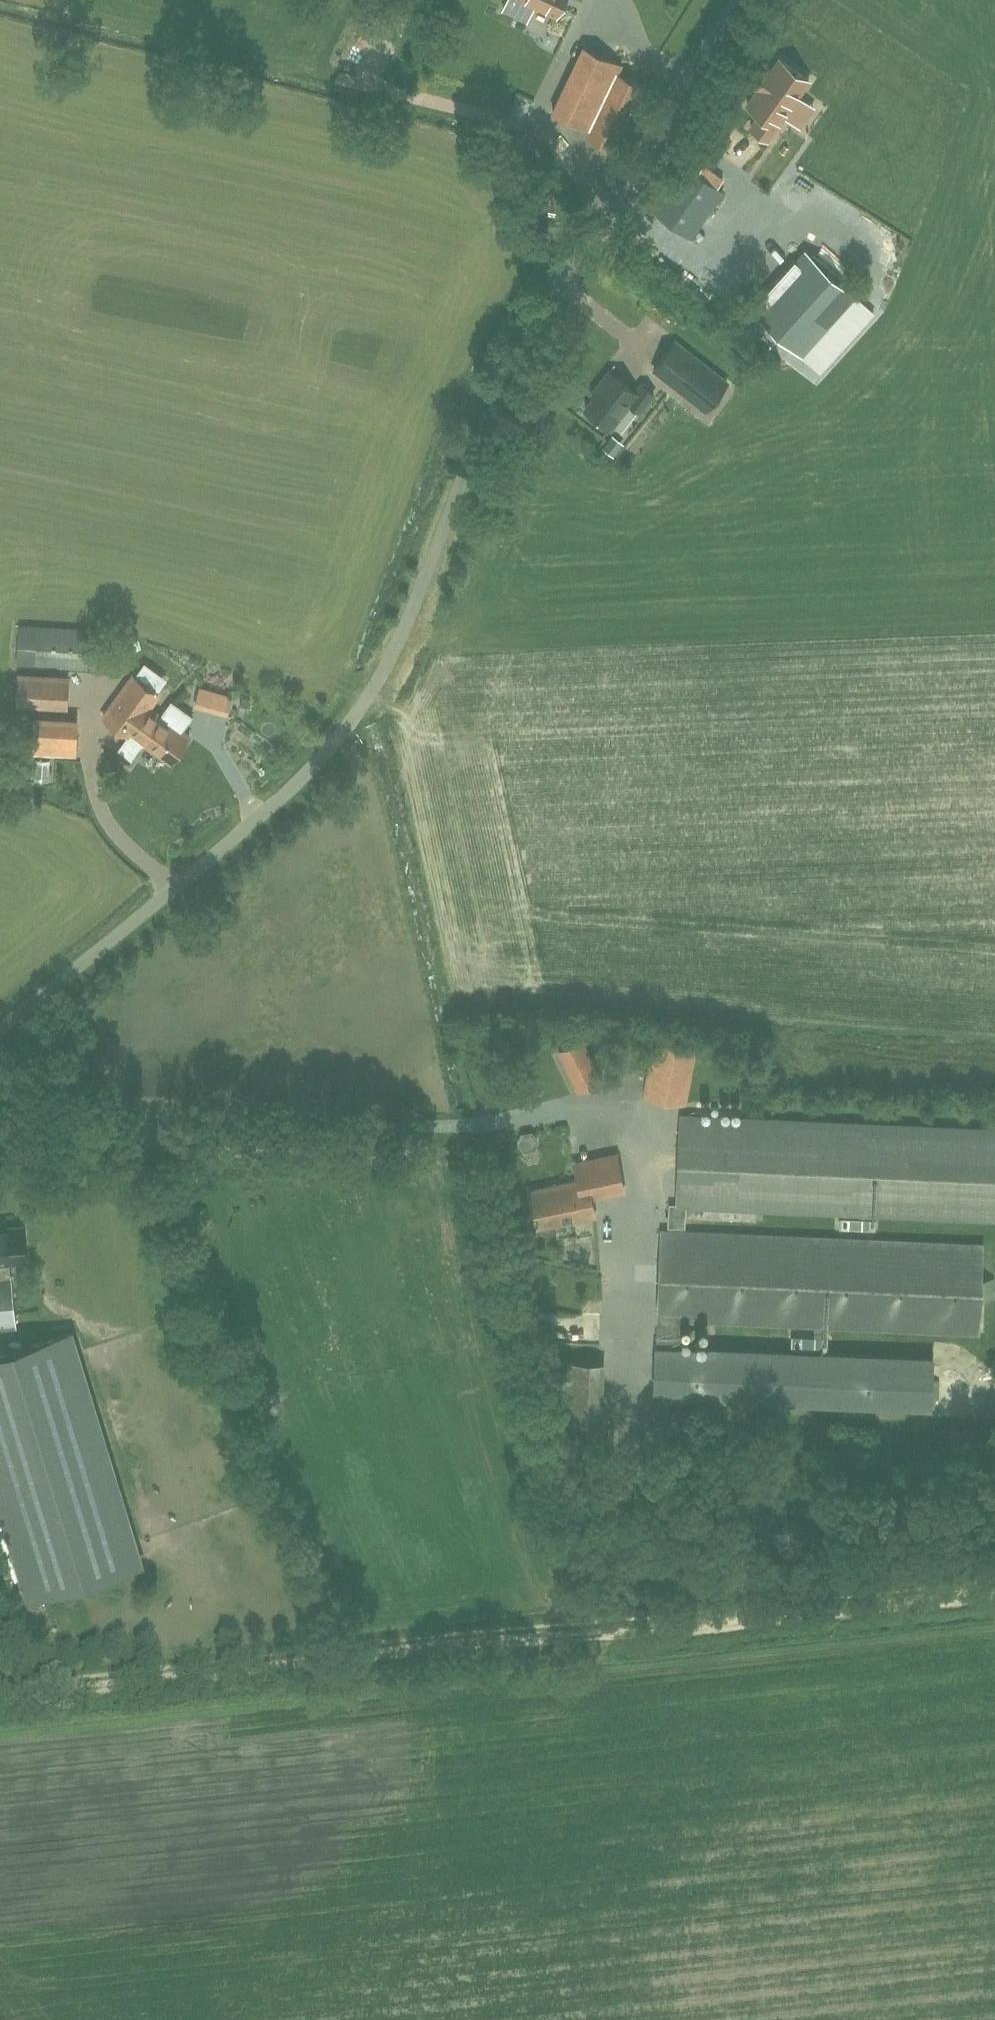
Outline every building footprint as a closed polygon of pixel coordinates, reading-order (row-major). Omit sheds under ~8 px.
[(564,0),(522,0),(557,16),(564,0)] [(644,86),(618,74),(622,65),(584,47),(554,112),(591,129),(588,136),(614,148),(644,86)] [(770,73),(767,70),(755,87),(759,89),(747,105),(760,114),(751,128),(768,139),(809,80),(780,59),(770,73)] [(691,237),(724,192),(685,164),(653,209),(691,237)] [(805,250),(751,309),(802,355),(856,296),(805,250)] [(675,342),(654,369),(706,410),(727,383),(675,342)] [(587,408),(612,428),(631,404),(640,412),(655,394),(646,386),(639,394),(611,371),(594,393),(597,395),(587,408)] [(99,631),(37,627),(19,626),(18,664),(34,665),(34,663),(96,667),(99,631)] [(21,675),(19,704),(47,706),(67,707),(68,707),(68,704),(69,694),(69,691),(70,681),(70,678),(69,678),(49,677),(21,675)] [(127,684),(103,717),(128,735),(129,734),(142,744),(143,742),(171,762),(190,736),(182,730),(192,716),(171,701),(160,716),(148,707),(152,702),(157,694),(155,693),(134,678),(132,677),(127,684)] [(200,689),(196,705),(212,709),(216,693),(200,689)] [(34,721),(32,752),(33,752),(76,754),(78,721),(34,718),(34,721)] [(559,1050),(579,1091),(602,1080),(582,1039),(559,1050)] [(685,1103),(696,1048),(656,1040),(644,1095),(685,1103)] [(589,1178),(593,1198),(625,1191),(618,1155),(596,1159),(599,1176),(589,1178)] [(597,1216),(593,1198),(589,1178),(531,1190),(539,1228),(597,1216)] [(0,1228),(0,1329),(17,1327),(12,1275),(10,1262),(27,1261),(23,1226),(0,1228)] [(659,1319),(658,1346),(657,1346),(655,1395),(932,1406),(934,1357),(680,1347),(681,1320),(980,1333),(985,1243),(662,1228),(658,1319),(659,1319)] [(28,1598),(141,1564),(71,1333),(0,1355),(0,1505),(28,1598)]
